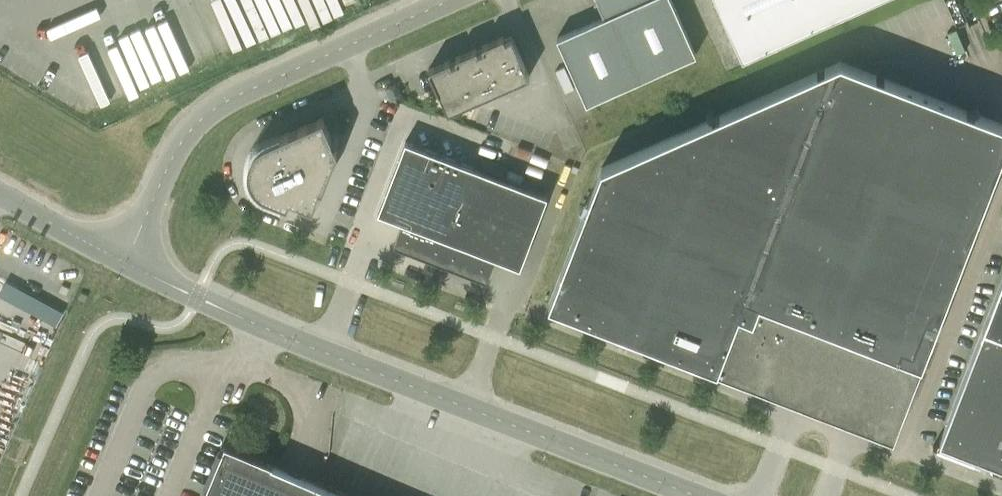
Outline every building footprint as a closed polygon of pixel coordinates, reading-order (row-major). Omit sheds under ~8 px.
[(557,37),(586,103),(696,54),(672,0),(598,0),(605,16),(557,37)] [(875,0),(716,0),(742,59),(875,0)] [(438,89),(448,111),(473,100),(530,75),(512,36),(505,39),(503,35),(482,45),(484,48),(478,51),(476,47),(455,57),(457,60),(451,63),(450,59),(429,69),(438,89)] [(840,61),(601,167),(548,304),(893,438),(1001,154),(1001,123),(840,61)] [(322,188),(337,150),(322,117),(265,142),(258,147),(253,153),(250,159),(248,167),(248,174),(250,179),(251,182),(253,186),(259,191),(265,195),(287,204),(289,198),(312,207),(320,187),(322,188)] [(403,222),(394,245),(486,281),(495,257),(520,267),(547,196),(405,141),(378,212),(403,222)] [(29,329),(36,315),(55,325),(63,309),(5,278),(0,288),(0,293),(19,303),(10,319),(29,329)] [(932,446),(975,463),(977,456),(1001,466),(1001,279),(937,446),(933,445),(932,446)] [(279,466),(225,443),(203,495),(350,495),(279,466)]
